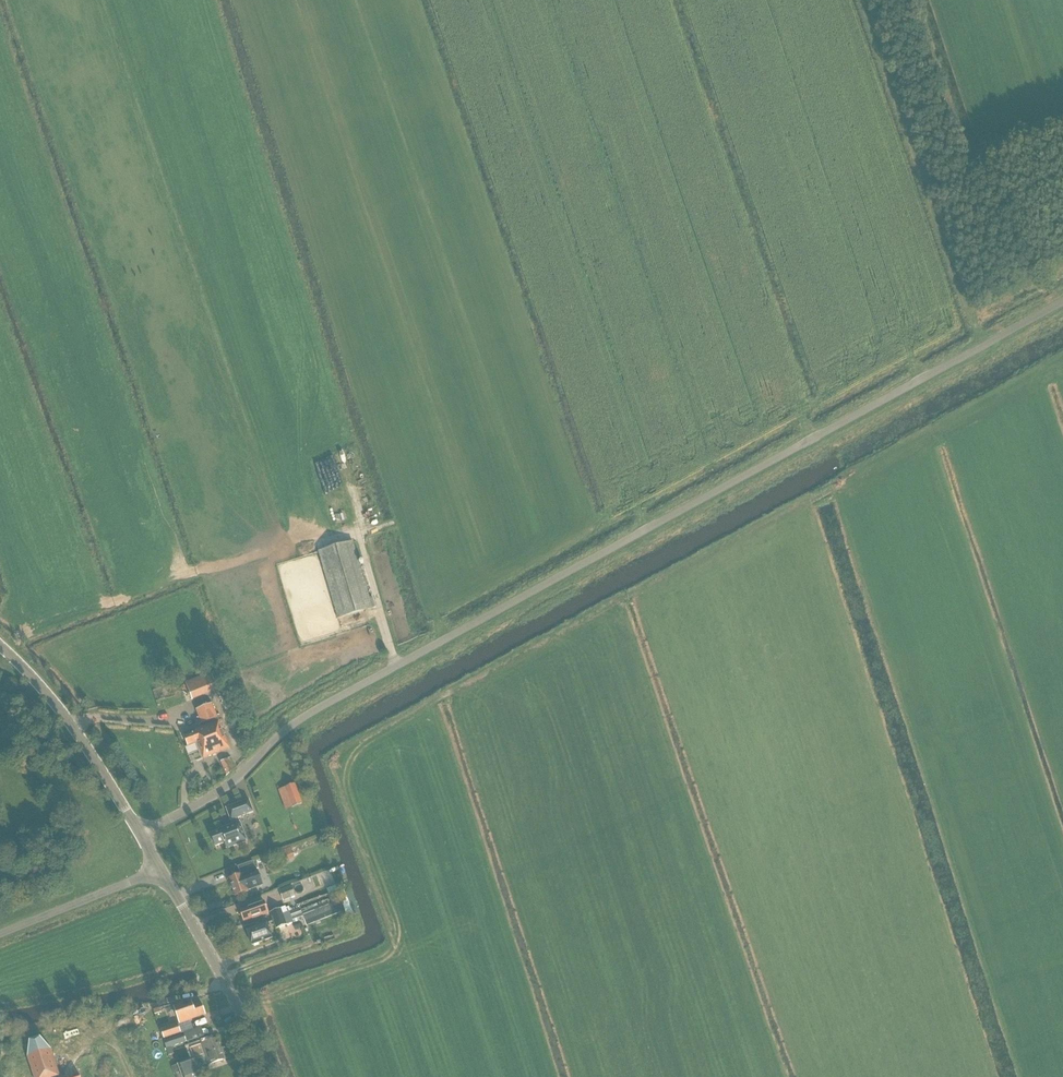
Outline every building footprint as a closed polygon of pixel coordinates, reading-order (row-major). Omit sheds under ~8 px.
[(370,600),(353,542),(319,552),(338,618),(373,608),(372,607),(375,606),(373,599),(370,600)] [(192,698),(204,693),(198,679),(186,684),(192,698)] [(220,723),(222,722),(221,720),(219,721),(211,702),(194,709),(201,725),(209,722),(210,724),(196,730),(196,732),(184,737),(188,746),(197,742),(203,758),(229,748),(220,723)] [(226,774),(237,770),(232,757),(222,760),(226,774)] [(292,808),(303,804),(296,786),(285,790),(292,808)] [(247,841),(240,822),(238,823),(236,819),(253,812),(249,800),(226,808),(231,820),(232,820),(234,824),(220,829),(220,830),(211,834),(216,846),(225,843),(227,849),(247,841)] [(291,848),(280,852),(284,862),(295,858),(291,848)] [(248,891),(247,888),(262,883),(253,861),(238,867),(241,875),(229,879),(230,882),(229,882),(231,887),(232,887),(235,896),(248,891)] [(292,886),(279,891),(284,901),(296,897),(292,886)] [(301,910),(305,921),(332,910),(327,900),(301,910)] [(261,916),(268,913),(266,906),(258,909),(257,904),(248,907),(249,908),(240,911),(243,921),(252,918),(253,919),(261,916)] [(299,908),(283,914),(281,909),(270,913),(271,914),(277,929),(292,923),(303,919),(301,914),(299,908)] [(252,945),(272,938),(266,923),(247,930),(252,945)] [(191,1001),(174,1007),(180,1022),(190,1019),(205,1014),(202,1004),(193,1007),(191,1001)] [(165,1040),(181,1033),(177,1023),(161,1029),(165,1040)] [(187,1042),(184,1034),(169,1039),(172,1047),(187,1042)] [(28,1056),(34,1076),(55,1076),(61,1075),(52,1048),(41,1038),(31,1041),(28,1056)] [(191,1049),(194,1058),(221,1050),(217,1039),(201,1045),(191,1049)] [(207,1064),(208,1066),(224,1060),(221,1050),(194,1058),(195,1059),(180,1065),(184,1076),(197,1076),(203,1075),(200,1067),(207,1064)]
